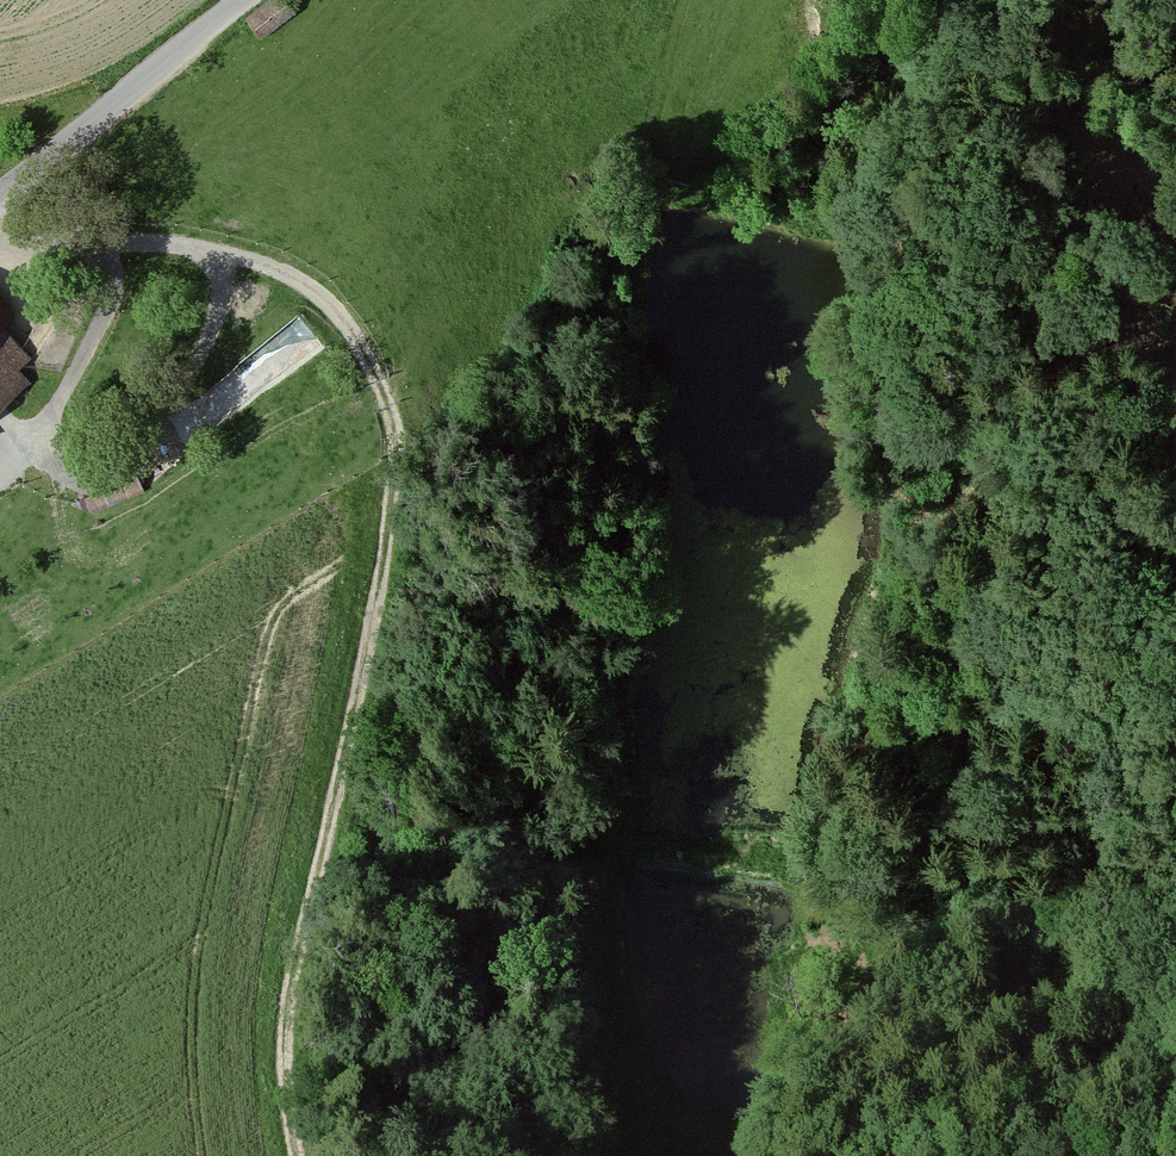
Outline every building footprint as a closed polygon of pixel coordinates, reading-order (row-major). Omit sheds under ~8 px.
[(25,388),(17,378),(33,365),(3,330),(14,321),(0,304),(0,409),(25,388)] [(208,358),(228,393),(317,343),(297,308),(208,358)]
